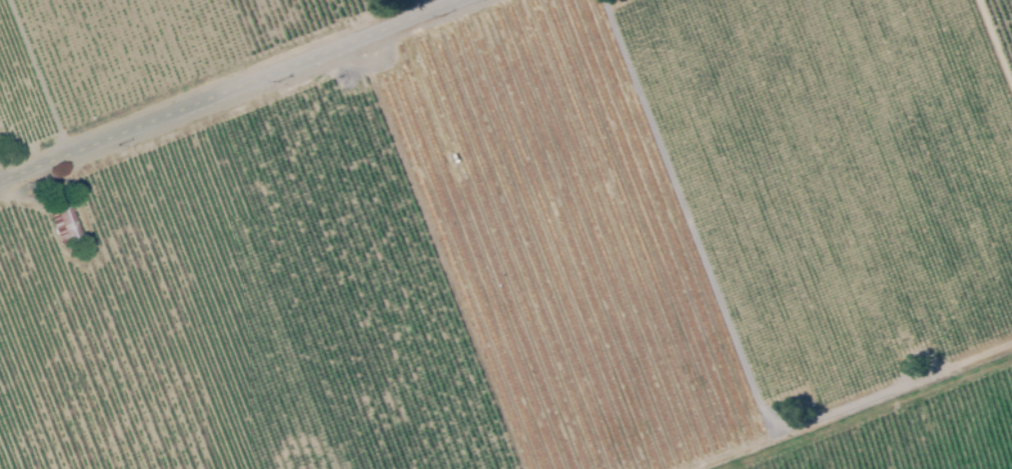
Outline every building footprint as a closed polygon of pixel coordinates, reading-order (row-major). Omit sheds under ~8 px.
[(50,197),(60,193),(65,205),(55,209),(50,197)] [(61,245),(49,214),(69,207),(80,238),(61,245)]
